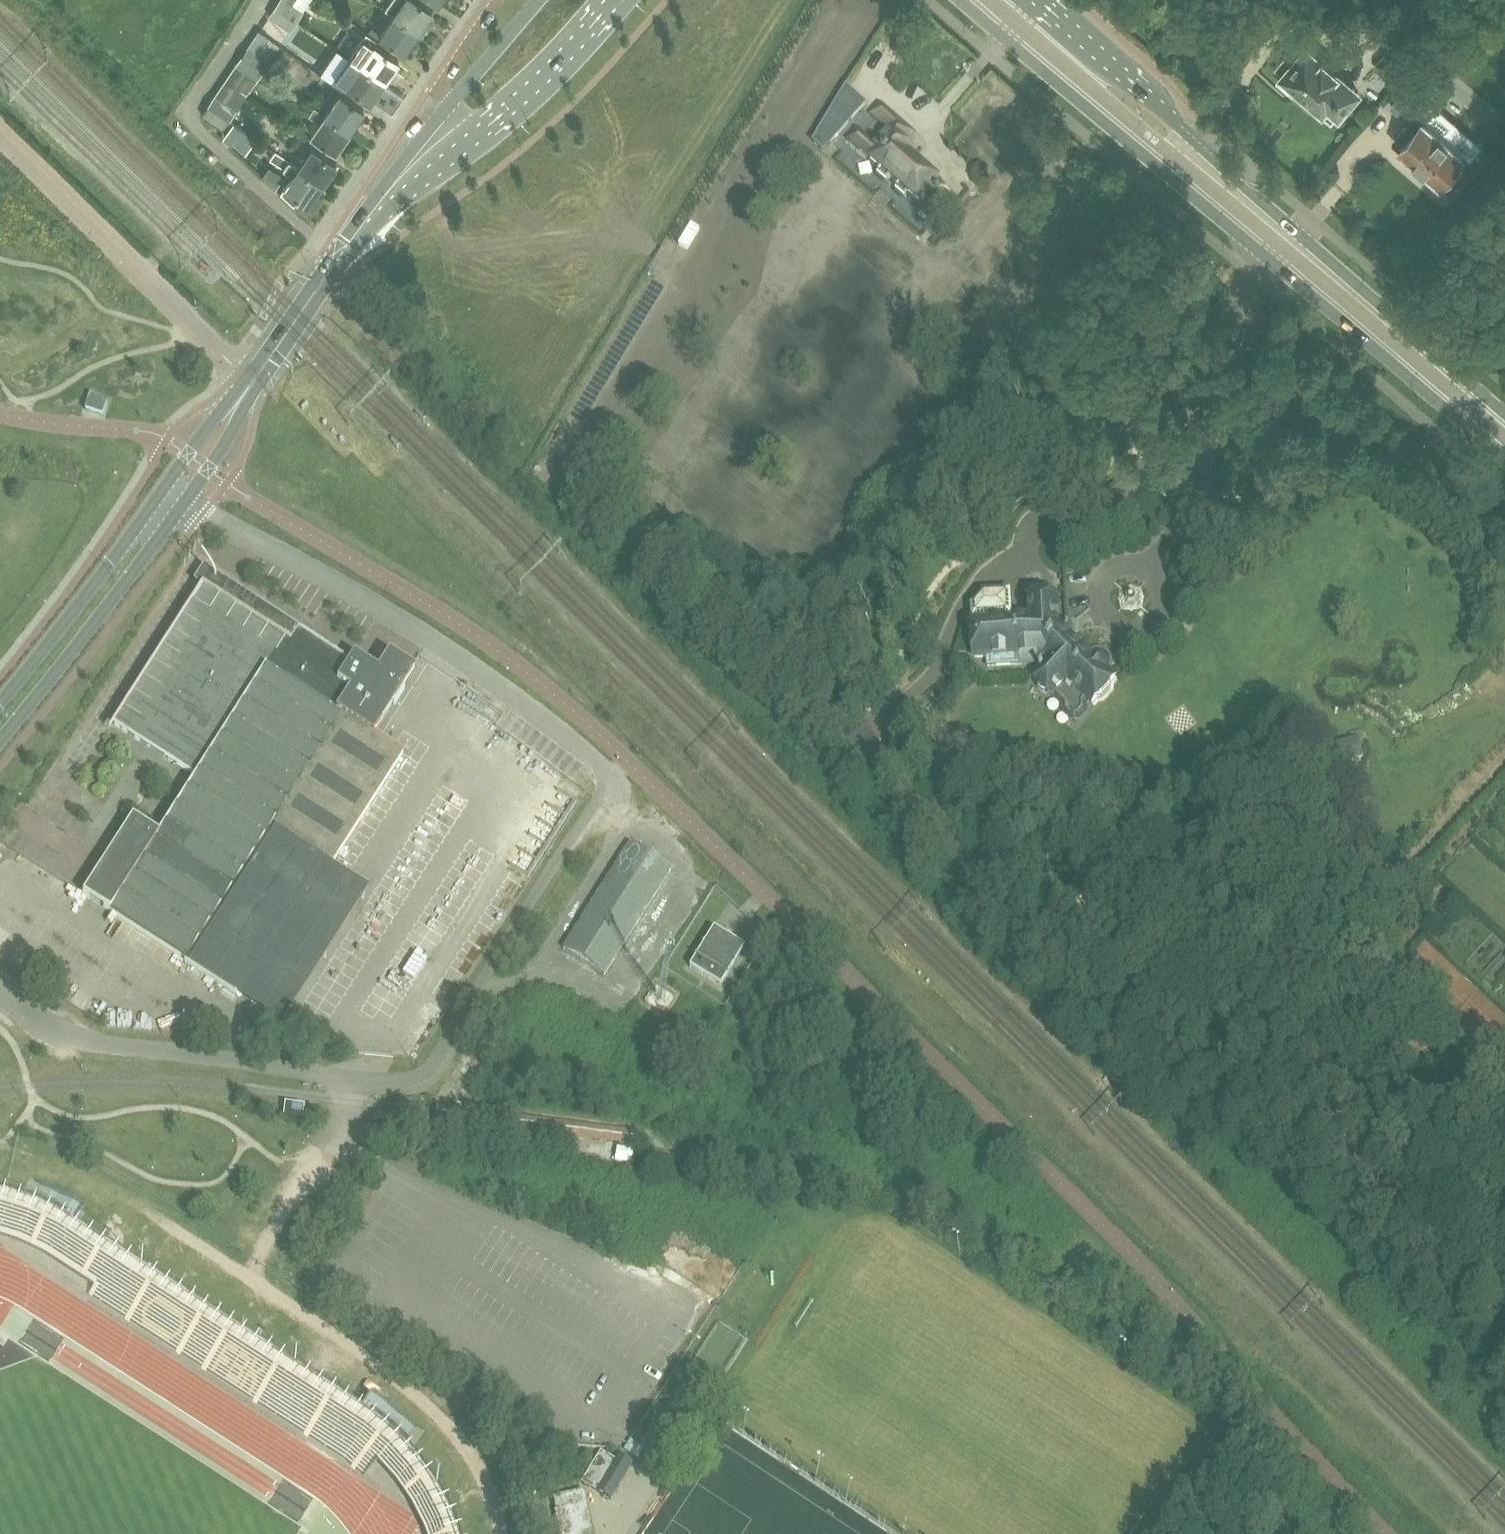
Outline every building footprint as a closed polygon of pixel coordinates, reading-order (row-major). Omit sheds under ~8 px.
[(297,0),(280,0),(276,6),(297,21),(305,10),(295,3),(297,0)] [(432,10),(417,0),(392,0),(386,10),(392,15),(417,31),(432,10)] [(290,32),(297,21),(276,6),(259,32),(271,40),(281,25),(290,32)] [(403,51),(417,31),(392,15),(379,34),(403,51)] [(366,31),(349,56),(359,63),(358,63),(383,80),(398,59),(381,48),(374,43),(377,39),(366,31)] [(261,53),(271,40),(259,32),(242,56),(264,71),(271,60),(261,53)] [(1332,121),(1339,112),(1358,90),(1307,46),(1297,58),(1289,50),(1275,66),(1284,73),(1283,74),(1285,75),(1279,82),(1293,93),(1298,87),(1323,108),(1321,111),(1332,121)] [(337,48),(320,73),(343,89),(346,85),(369,101),(383,80),(358,63),(359,63),(349,56),(348,57),(337,48)] [(257,81),(264,71),(242,56),(225,82),(237,90),(247,74),(257,81)] [(1405,73),(1385,57),(1376,68),(1395,84),(1405,73)] [(1417,128),(1405,142),(1400,148),(1439,182),(1440,182),(1450,191),(1463,176),(1459,173),(1470,160),(1426,122),(1452,91),(1424,67),(1391,105),(1417,128)] [(228,103),(237,90),(225,82),(209,106),(230,121),(238,109),(228,103)] [(864,103),(846,87),(819,132),(831,142),(864,103)] [(363,109),(347,97),(339,92),(324,113),(349,130),(363,109)] [(916,135),(880,104),(872,114),(887,127),(873,144),(858,131),(850,140),(865,153),(864,154),(881,169),(877,173),(886,181),(890,177),(901,186),(897,190),(906,198),(910,194),(921,203),(926,196),(934,203),(939,197),(940,197),(943,194),(942,193),(947,187),(917,160),(920,157),(910,148),(916,135)] [(223,131),(230,121),(209,106),(202,116),(223,131)] [(349,130),(324,113),(315,106),(309,114),(319,121),(310,133),(335,150),(349,130)] [(223,139),(224,140),(224,141),(230,146),(231,146),(231,145),(233,144),(244,154),(245,155),(256,139),(233,124),(229,131),(224,138),(223,139)] [(336,163),(320,151),(312,146),(297,167),(322,184),(336,163)] [(322,184),(297,167),(276,152),(270,159),(292,175),(283,187),(284,188),(281,193),(293,204),(298,197),(308,204),(322,184)] [(107,400),(90,394),(85,409),(102,414),(107,400)] [(133,817),(83,894),(136,928),(186,960),(245,998),(332,864),(403,753),(373,733),(402,686),(399,684),(405,674),(385,660),(378,671),(377,671),(376,672),(366,665),(363,671),(298,629),(262,605),(254,618),(203,585),(114,724),(196,776),(159,834),(133,817)] [(1068,680),(1089,699),(1092,702),(1097,697),(1102,697),(1111,687),(1111,682),(1115,677),(1108,670),(1110,667),(1111,665),(1111,661),(1110,657),(1104,652),(1100,652),(1096,652),(1094,653),(1091,656),(1072,638),(1074,636),(1067,629),(1060,636),(1059,634),(1057,599),(1030,600),(1031,621),(1013,621),(1012,591),(983,593),(972,606),(975,657),(987,657),(987,666),(1021,664),(1037,663),(1043,668),(1033,679),(1035,681),(1037,685),(1039,688),(1042,691),(1046,693),(1050,694),(1053,696),(1054,695),(1068,680)] [(604,975),(634,928),(671,869),(630,843),(563,948),(604,975)] [(744,947),(714,928),(713,928),(689,966),(720,985),(744,947)] [(300,1118),(302,1109),(286,1107),(285,1116),(300,1118)] [(596,1458),(582,1481),(597,1490),(610,1498),(631,1464),(617,1456),(615,1459),(601,1451),(596,1458)] [(583,1492),(554,1499),(557,1510),(557,1511),(556,1512),(561,1533),(593,1533),(583,1492)] [(547,1531),(543,1514),(530,1517),(534,1533),(547,1531)]
